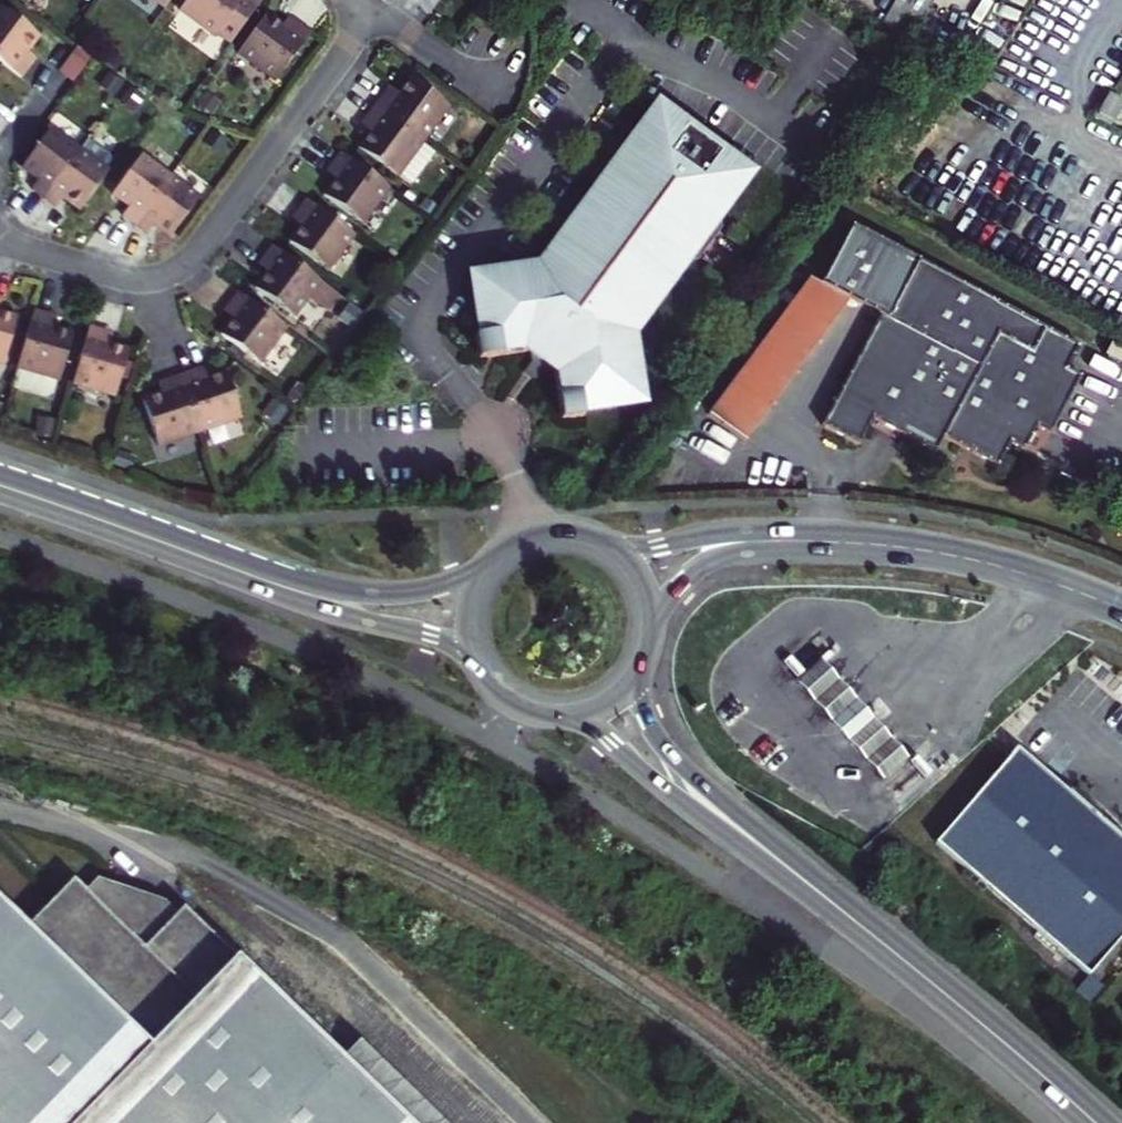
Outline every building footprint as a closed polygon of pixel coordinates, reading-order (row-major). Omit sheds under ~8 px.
[(216,30),(229,40),(259,0),(184,0),(177,9),(212,35),(216,30)] [(919,14),(926,2),(923,0),(885,0),(876,14),(905,34),(919,14)] [(1,3),(0,4),(0,57),(23,74),(32,62),(22,54),(28,46),(40,31),(1,3)] [(272,78),(310,27),(296,17),(289,26),(282,21),(265,9),(234,51),(272,78)] [(293,14),(289,12),(282,21),(289,26),(296,17),(293,14)] [(73,78),(91,54),(77,43),(59,68),(73,78)] [(28,46),(22,54),(32,62),(35,58),(39,54),(28,46)] [(383,87),(374,100),(423,136),(449,100),(409,72),(398,87),(393,95),(383,87)] [(398,87),(389,80),(386,84),(383,87),(393,95),(398,87)] [(134,106),(144,94),(131,85),(122,97),(134,106)] [(1095,115),(1116,127),(1121,116),(1121,97),(1112,91),(1095,115)] [(206,111),(214,101),(202,92),(195,102),(206,111)] [(357,144),(396,172),(398,170),(423,136),(374,100),(365,112),(375,119),(369,128),(357,144)] [(658,100),(631,137),(605,174),(542,261),(474,272),(483,330),(478,332),(481,345),(483,348),(485,350),(489,351),(492,352),(530,347),(532,357),(545,366),(547,367),(557,367),(565,406),(566,409),(569,410),(572,412),(575,413),(587,411),(586,406),(643,396),(633,330),(691,251),(705,239),(715,222),(717,214),(752,167),(658,100)] [(369,128),(375,119),(365,112),(362,117),(359,120),(369,128)] [(33,182),(45,191),(80,143),(51,122),(23,161),(32,167),(39,173),(33,182)] [(620,129),(593,166),(605,174),(631,137),(620,129)] [(45,191),(57,201),(64,191),(72,197),(80,203),(108,165),(105,162),(113,152),(88,133),(80,143),(45,191)] [(436,145),(423,136),(398,170),(410,180),(436,145)] [(172,169),(143,148),(114,188),(123,194),(130,199),(123,209),(136,218),(172,169)] [(323,190),(363,219),(389,183),(339,148),(330,160),(340,167),(334,175),(323,190)] [(334,175),(340,167),(330,160),(327,165),(324,169),(334,175)] [(200,191),(172,169),(136,218),(147,227),(154,217),(161,222),(171,230),(200,191)] [(422,201),(433,209),(438,200),(428,192),(422,201)] [(301,222),(289,237),(329,265),(354,230),(306,194),(296,206),(307,214),(301,222)] [(307,214),(296,206),(294,210),(291,214),(301,222),(307,214)] [(824,280),(852,296),(882,314),(823,422),(861,443),(876,415),(937,449),(944,435),(998,465),(1011,443),(1025,451),(1039,426),(1053,434),(1084,377),(1071,369),(1083,348),(855,222),(824,280)] [(340,290),(321,277),(271,240),(263,253),(273,260),(267,267),(256,283),(295,312),(309,293),(324,304),(330,303),(340,290)] [(273,260),(263,253),(260,256),(257,260),(267,267),(273,260)] [(852,296),(824,280),(812,273),(708,407),(746,435),(852,296)] [(234,313),(223,328),(262,357),(287,322),(237,286),(229,298),(240,305),(234,313)] [(240,305),(229,298),(226,302),(224,305),(234,313),(240,305)] [(356,323),(365,311),(351,300),(341,313),(356,323)] [(46,323),(49,309),(33,305),(11,386),(48,396),(51,395),(53,393),(58,375),(61,375),(73,330),(54,325),(46,323)] [(0,309),(0,358),(5,359),(17,314),(0,309)] [(54,325),(58,311),(53,310),(49,309),(46,323),(54,325)] [(105,325),(90,320),(73,378),(115,390),(128,345),(110,340),(101,338),(105,325)] [(110,340),(114,328),(109,327),(105,325),(101,338),(110,340)] [(538,377),(545,366),(532,357),(525,369),(538,377)] [(209,374),(204,361),(200,362),(195,364),(199,377),(209,374)] [(241,414),(226,368),(209,374),(199,377),(195,364),(180,369),(200,428),(241,414)] [(158,442),(200,428),(180,369),(164,374),(168,387),(160,390),(143,396),(158,442)] [(155,377),(160,390),(168,387),(164,374),(160,376),(155,377)] [(288,396),(300,404),(309,391),(298,382),(288,396)] [(275,393),(265,406),(279,417),(289,404),(275,393)] [(51,438),(57,420),(43,416),(38,434),(51,438)] [(111,465),(126,470),(130,458),(116,453),(111,465)] [(802,673),(777,695),(795,715),(815,736),(839,713),(820,692),(802,673)] [(839,713),(815,736),(831,754),(855,731),(839,713)] [(846,770),(863,789),(888,766),(870,747),(855,731),(831,754),(846,770)] [(913,849),(1073,979),(1121,919),(1121,858),(1029,781),(993,752),(913,849)] [(1056,795),(1043,787),(1029,781),(1121,858),(1113,845),(1103,833),(1093,823),(1081,813),(1069,803),(1056,795)] [(165,901),(97,878),(85,891),(73,880),(64,889),(56,898),(26,929),(0,904),(0,1122),(406,1122),(340,1059),(183,907),(177,913),(165,901)] [(1109,1019),(1121,1030),(1121,1003),(1109,1019)] [(340,1059),(406,1122),(446,1122),(359,1039),(340,1059)]
